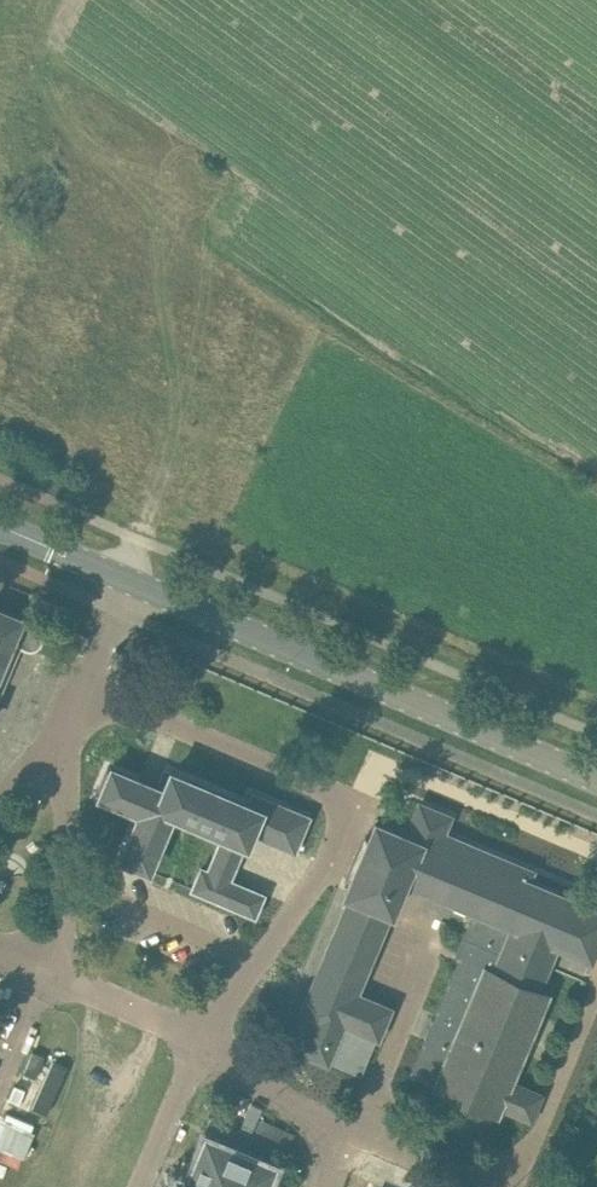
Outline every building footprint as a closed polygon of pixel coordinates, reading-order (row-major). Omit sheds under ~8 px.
[(34,626),(20,620),(21,617),(0,609),(0,667),(1,664),(11,641),(25,647),(31,649),(37,646),(41,641),(42,635),(39,630),(34,626)] [(108,765),(98,788),(96,794),(139,812),(119,858),(148,870),(172,812),(223,833),(208,871),(201,868),(192,888),(254,914),(262,894),(228,879),(244,842),(245,843),(250,831),(296,851),(310,817),(253,793),(248,804),(167,770),(159,787),(108,765)] [(365,844),(344,893),(349,895),(297,1016),(307,1021),(296,1047),(360,1074),(376,1036),(388,1006),(354,992),(389,911),(390,912),(404,880),(473,909),(454,955),(458,956),(409,1074),(432,1084),(430,1088),(499,1117),(502,1109),(532,1122),(544,1092),(515,1080),(551,992),(538,986),(556,945),(590,960),(594,951),(596,952),(596,910),(528,881),(532,871),(442,833),(449,816),(419,803),(405,835),(375,822),(365,844)] [(272,1166),(206,1139),(187,1183),(174,1177),(170,1186),(263,1186),(272,1166)]
